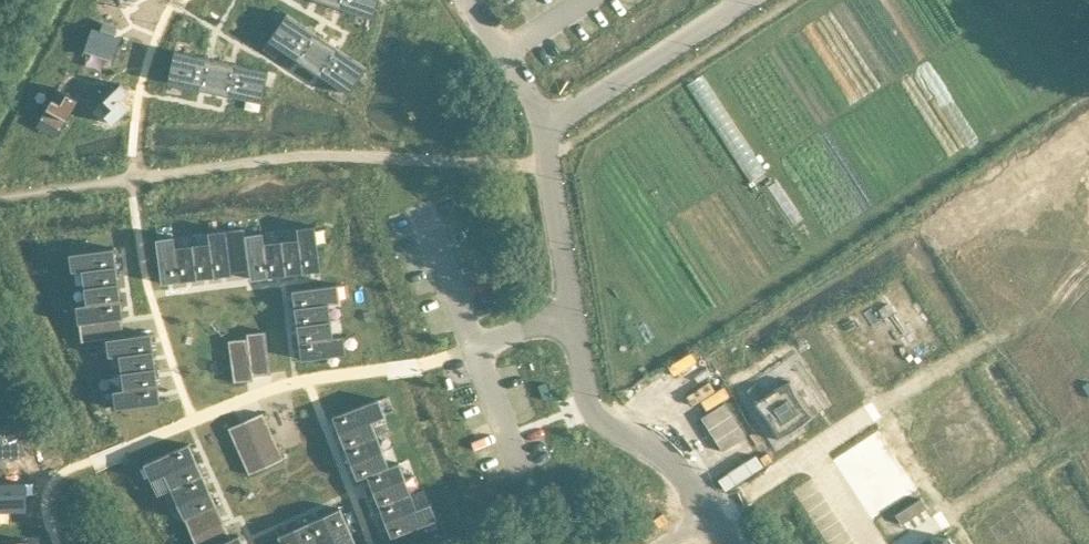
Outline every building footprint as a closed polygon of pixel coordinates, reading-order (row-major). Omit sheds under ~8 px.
[(327,2),(373,17),(378,2),(373,0),(328,0),(327,2)] [(287,12),(278,26),(318,53),(327,39),(287,12)] [(93,26),(86,46),(116,56),(123,36),(112,33),(115,26),(103,22),(101,29),(93,26)] [(278,26),(269,39),(309,66),(318,53),(278,26)] [(327,39),(318,53),(358,80),(367,66),(327,39)] [(175,49),(171,65),(219,75),(222,59),(175,49)] [(318,53),(309,66),(349,93),(358,80),(318,53)] [(222,59),(219,75),(266,85),(269,69),(222,59)] [(171,65),(168,81),(215,91),(219,75),(171,65)] [(219,75),(215,91),(263,101),(266,85),(219,75)] [(121,83),(105,98),(113,107),(105,114),(114,123),(130,107),(122,98),(129,91),(121,83)] [(58,87),(41,117),(61,128),(78,98),(58,87)] [(315,224),(297,226),(299,237),(303,271),(321,269),(315,224)] [(245,227),(226,229),(232,272),(250,269),(246,233),(245,227)] [(226,228),(208,231),(210,241),(214,275),(232,273),(232,272),(226,229),(226,228)] [(263,231),(246,233),(250,269),(251,278),(269,276),(264,241),(263,231)] [(174,235),(157,237),(162,282),(180,280),(176,245),(174,235)] [(299,237),(282,239),(286,273),(303,271),(299,237)] [(282,239),(264,241),(269,276),(286,273),(282,239)] [(210,241),(193,243),(197,277),(214,275),(210,241)] [(193,243),(176,245),(180,280),(197,277),(193,243)] [(114,246),(70,252),(72,270),(82,268),(117,264),(114,246)] [(117,264),(82,268),(85,286),(119,281),(117,264)] [(119,281),(85,286),(87,303),(121,298),(119,281)] [(337,283),(293,288),(295,306),(329,302),(340,300),(337,283)] [(87,303),(76,304),(79,322),(80,322),(122,316),(123,316),(121,298),(87,303)] [(329,302),(295,306),(297,323),(331,319),(329,302)] [(122,316),(80,322),(82,340),(107,337),(125,335),(122,316)] [(331,319),(297,323),(300,340),(334,336),(331,319)] [(266,330),(247,332),(248,336),(253,374),(271,372),(266,330)] [(125,335),(107,337),(109,355),(120,353),(154,349),(151,331),(125,335)] [(334,336),(300,340),(302,358),(346,352),(344,335),(334,336)] [(248,336),(229,339),(234,381),(253,379),(253,374),(248,336)] [(154,349),(120,353),(122,370),(156,366),(154,349)] [(156,366),(122,370),(124,388),(158,383),(156,366)] [(766,393),(754,403),(764,414),(771,425),(778,438),(791,432),(803,424),(814,414),(805,403),(797,392),(791,379),(777,385),(766,393)] [(546,381),(538,384),(544,399),(552,396),(546,381)] [(124,388),(114,389),(116,407),(161,401),(158,383),(124,388)] [(379,397),(333,415),(340,432),(372,419),(385,414),(379,397)] [(0,414),(0,457),(2,456),(9,453),(12,458),(26,451),(8,411),(0,414)] [(263,411),(246,419),(267,466),(284,458),(263,411)] [(246,419),(229,427),(249,473),(267,466),(246,419)] [(372,419),(340,432),(345,447),(378,434),(372,419)] [(378,434),(345,447),(351,462),(383,450),(378,434)] [(189,442),(144,462),(152,478),(165,473),(196,458),(189,442)] [(383,450),(351,462),(357,478),(367,474),(389,465),(383,450)] [(196,458),(165,473),(172,488),(203,474),(196,458)] [(389,465),(367,474),(373,489),(405,476),(399,461),(389,465)] [(203,474),(172,488),(179,504),(210,490),(203,474)] [(405,476),(373,489),(379,504),(411,492),(405,476)] [(0,483),(0,510),(27,508),(26,481),(0,483)] [(1015,491),(996,504),(1009,523),(1028,511),(1034,520),(1053,508),(1041,489),(1022,501),(1015,491)] [(210,490),(179,504),(186,520),(217,506),(210,490)] [(411,492),(379,504),(385,519),(417,507),(411,492)] [(922,497),(896,513),(902,523),(928,506),(922,497)] [(417,507),(385,519),(392,536),(437,518),(431,502),(417,507)] [(991,505),(962,524),(974,543),(1004,524),(991,505)] [(217,506),(186,520),(193,536),(225,522),(217,506)] [(324,514),(338,543),(357,543),(340,507),(324,514)] [(309,520),(320,543),(338,543),(324,514),(309,520)] [(295,527),(302,543),(320,543),(309,520),(295,527)] [(193,536),(197,543),(217,543),(231,537),(225,522),(193,536)] [(278,534),(283,543),(302,543),(295,527),(278,534)] [(217,543),(244,543),(240,534),(231,537),(217,543)] [(954,543),(950,535),(936,543),(955,543),(954,543)]
